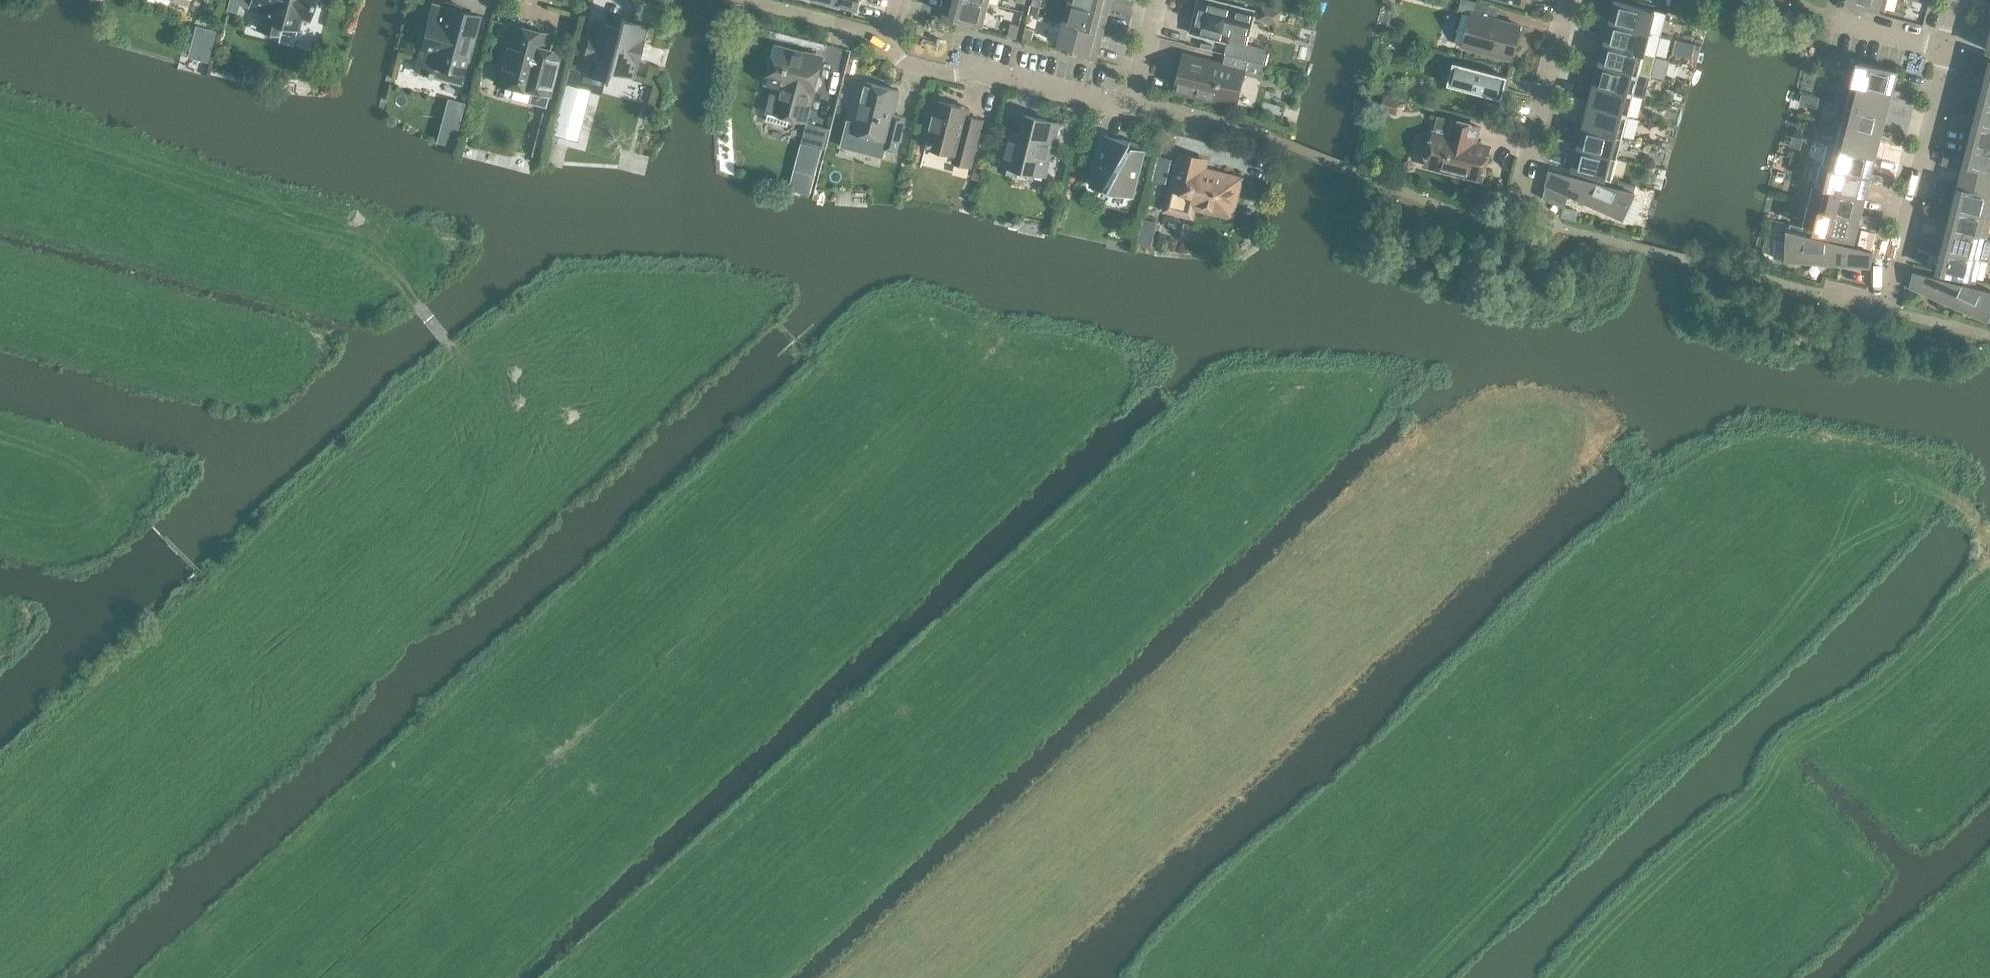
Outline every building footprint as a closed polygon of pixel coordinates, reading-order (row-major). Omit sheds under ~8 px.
[(251,7),(263,10),(258,28),(278,33),(280,23),(297,28),(301,12),(310,14),(313,0),(253,0),(251,7)] [(857,9),(860,0),(821,0),(857,9)] [(979,0),(948,0),(943,20),(957,23),(958,18),(983,24),(989,3),(979,0)] [(1111,0),(1070,0),(1070,1),(1109,11),(1111,0)] [(1254,11),(1211,0),(1199,0),(1195,16),(1198,17),(1194,33),(1231,42),(1234,32),(1248,35),(1254,11)] [(1472,13),(1475,1),(1471,0),(1462,0),(1459,10),(1472,13),(1463,46),(1512,58),(1521,25),(1472,13)] [(1656,10),(1617,0),(1616,0),(1612,17),(1610,22),(1662,35),(1667,13),(1656,10)] [(1847,1),(1885,11),(1888,0),(1847,0),(1847,1)] [(1103,32),(1109,11),(1070,1),(1065,22),(1103,32)] [(461,83),(479,16),(432,3),(427,25),(424,25),(419,42),(422,43),(414,71),(461,83)] [(1262,4),(1258,19),(1280,24),(1283,9),(1262,4)] [(1599,24),(1601,14),(1590,11),(1588,21),(1599,24)] [(1656,56),(1662,35),(1610,22),(1612,17),(1601,14),(1599,24),(1609,26),(1605,42),(1656,56)] [(594,20),(580,71),(605,77),(604,80),(605,81),(608,70),(633,76),(646,26),(622,20),(622,17),(621,16),(618,27),(594,20)] [(1981,30),(1983,21),(1973,18),(1970,28),(1981,30)] [(1983,21),(1981,30),(1989,33),(1989,23),(1983,21)] [(1096,58),(1103,32),(1065,22),(1059,44),(1084,50),(1083,55),(1096,58)] [(1011,23),(1008,36),(1017,38),(1020,26),(1011,23)] [(196,25),(188,57),(208,62),(216,31),(196,25)] [(546,107),(559,55),(560,52),(543,48),(547,34),(514,25),(509,45),(504,44),(494,82),(531,91),(528,102),(546,107)] [(1026,27),(1023,40),(1031,42),(1035,29),(1026,27)] [(1676,39),(1673,53),(1694,58),(1697,44),(1676,39)] [(1651,76),(1656,56),(1605,42),(1601,59),(1589,56),(1587,65),(1598,68),(1600,63),(1639,73),(1651,76)] [(769,110),(767,120),(788,125),(790,115),(791,115),(805,119),(812,93),(814,94),(823,58),(807,54),(807,55),(776,48),(771,69),(768,81),(776,83),(774,92),(769,110)] [(1587,65),(1589,56),(1580,53),(1577,63),(1587,65)] [(1224,66),(1185,56),(1177,89),(1235,104),(1243,72),(1262,77),(1266,64),(1227,54),(1224,66)] [(1858,61),(1852,83),(1892,93),(1893,88),(1897,71),(1858,61)] [(1502,99),(1505,88),(1508,76),(1454,62),(1448,85),(1466,89),(1465,95),(1482,99),(1484,94),(1502,99)] [(1651,76),(1639,73),(1600,63),(1598,68),(1594,84),(1634,94),(1646,97),(1646,96),(1644,95),(1648,90),(1649,84),(1649,77),(1651,78),(1651,76)] [(1976,74),(1974,83),(1984,86),(1985,81),(1989,83),(1989,63),(1987,76),(1976,74)] [(1974,83),(1976,74),(1965,71),(1963,81),(1974,83)] [(883,147),(885,148),(897,151),(905,118),(893,115),(899,90),(865,81),(855,124),(849,122),(845,139),(848,144),(877,152),(882,148),(883,147)] [(1984,86),(1980,102),(1989,105),(1989,83),(1985,81),(1984,86)] [(1890,98),(1900,100),(1902,91),(1893,88),(1892,93),(1852,83),(1847,104),(1886,114),(1890,98)] [(566,84),(553,134),(578,141),(591,91),(566,84)] [(1594,84),(1590,101),(1589,105),(1629,115),(1634,94),(1594,84)] [(1914,94),(1902,91),(1900,100),(1912,103),(1914,94)] [(1385,94),(1381,111),(1398,114),(1401,98),(1385,94)] [(1802,94),(1800,104),(1818,109),(1820,98),(1802,94)] [(438,138),(455,142),(467,100),(450,95),(438,138)] [(1576,107),(1579,98),(1569,95),(1567,105),(1576,107)] [(1589,105),(1590,101),(1579,98),(1576,107),(1588,110),(1584,126),(1623,136),(1629,115),(1589,105)] [(970,108),(969,108),(938,100),(926,146),(957,154),(955,162),(971,166),(983,120),(968,116),(970,108)] [(1886,114),(1847,104),(1840,102),(1834,123),(1841,125),(1881,135),(1880,140),(1890,143),(1892,133),(1882,130),(1886,114)] [(1980,102),(1976,118),(1975,123),(1989,127),(1989,105),(1980,102)] [(1963,125),(1966,116),(1955,113),(1952,123),(1963,125)] [(1060,123),(1026,115),(1021,132),(1009,129),(999,168),(1016,173),(1017,167),(1047,175),(1060,123)] [(1976,118),(1966,116),(1963,125),(1973,128),(1969,144),(1989,149),(1989,127),(1975,123),(1976,118)] [(1482,179),(1488,154),(1490,145),(1475,141),(1479,126),(1452,119),(1451,120),(1439,117),(1435,133),(1434,133),(1431,146),(1426,147),(1423,156),(1427,159),(1426,164),(1482,179)] [(803,143),(797,170),(815,174),(822,148),(824,148),(829,128),(807,123),(802,143),(803,143)] [(1876,156),(1880,140),(1881,135),(1841,125),(1836,146),(1876,156)] [(1623,136),(1584,126),(1580,142),(1568,140),(1566,149),(1577,152),(1578,147),(1618,157),(1623,136)] [(1903,136),(1892,133),(1890,143),(1901,145),(1903,136)] [(1144,151),(1128,147),(1131,141),(1104,134),(1092,185),(1133,196),(1144,151)] [(1793,136),(1790,147),(1802,149),(1804,139),(1793,136)] [(1566,149),(1568,140),(1558,137),(1556,147),(1566,149)] [(1876,156),(1836,146),(1828,144),(1823,165),(1870,177),(1872,172),(1876,156)] [(1969,144),(1965,160),(1955,157),(1952,167),(1963,170),(1964,165),(1989,172),(1989,149),(1969,144)] [(1578,147),(1577,152),(1573,169),(1575,170),(1613,179),(1613,177),(1618,157),(1578,147)] [(1206,160),(1181,154),(1171,188),(1176,189),(1170,210),(1190,216),(1193,205),(1230,216),(1240,179),(1203,169),(1206,160)] [(1952,167),(1955,157),(1944,155),(1942,164),(1952,167)] [(1160,156),(1153,180),(1166,183),(1172,159),(1160,156)] [(1869,182),(1879,184),(1881,175),(1872,172),(1870,177),(1823,165),(1821,164),(1816,185),(1865,198),(1869,182)] [(1964,165),(1963,170),(1959,186),(1989,194),(1989,172),(1964,165)] [(976,166),(973,178),(982,181),(985,168),(976,166)] [(1638,184),(1620,180),(1620,179),(1613,177),(1613,179),(1575,170),(1574,176),(1550,170),(1547,185),(1623,219),(1636,192),(1638,184)] [(1893,177),(1881,175),(1879,184),(1890,187),(1893,177)] [(1865,198),(1816,185),(1814,185),(1808,206),(1860,219),(1859,224),(1869,226),(1871,217),(1861,214),(1865,198)] [(1959,186),(1954,203),(1953,207),(1989,217),(1989,194),(1959,186)] [(1942,209),(1944,200),(1933,197),(1931,207),(1942,209)] [(1954,203),(1944,200),(1942,209),(1952,212),(1948,228),(1986,238),(1989,224),(1989,217),(1953,207),(1954,203)] [(1854,241),(1859,224),(1860,219),(1808,206),(1803,226),(1815,229),(1814,231),(1852,240),(1854,241)] [(1564,207),(1562,216),(1577,220),(1579,210),(1566,207),(1566,208),(1564,207)] [(1882,219),(1871,217),(1869,226),(1880,229),(1882,219)] [(1144,218),(1137,241),(1151,245),(1158,221),(1144,218)] [(1850,247),(1852,240),(1814,231),(1815,229),(1803,226),(1790,223),(1788,231),(1787,239),(1775,239),(1774,257),(1786,260),(1870,267),(1873,253),(1850,247)] [(1948,228),(1944,244),(1934,242),(1931,251),(1941,254),(1943,249),(1981,259),(1989,261),(1989,256),(1989,239),(1986,238),(1948,228)] [(1931,251),(1934,242),(1923,239),(1920,249),(1931,251)] [(1943,249),(1941,254),(1937,271),(1940,272),(1975,281),(1981,259),(1943,249)] [(1975,281),(1940,272),(1938,278),(1915,272),(1911,287),(1987,321),(1989,316),(1989,292),(1974,287),(1975,281)]
